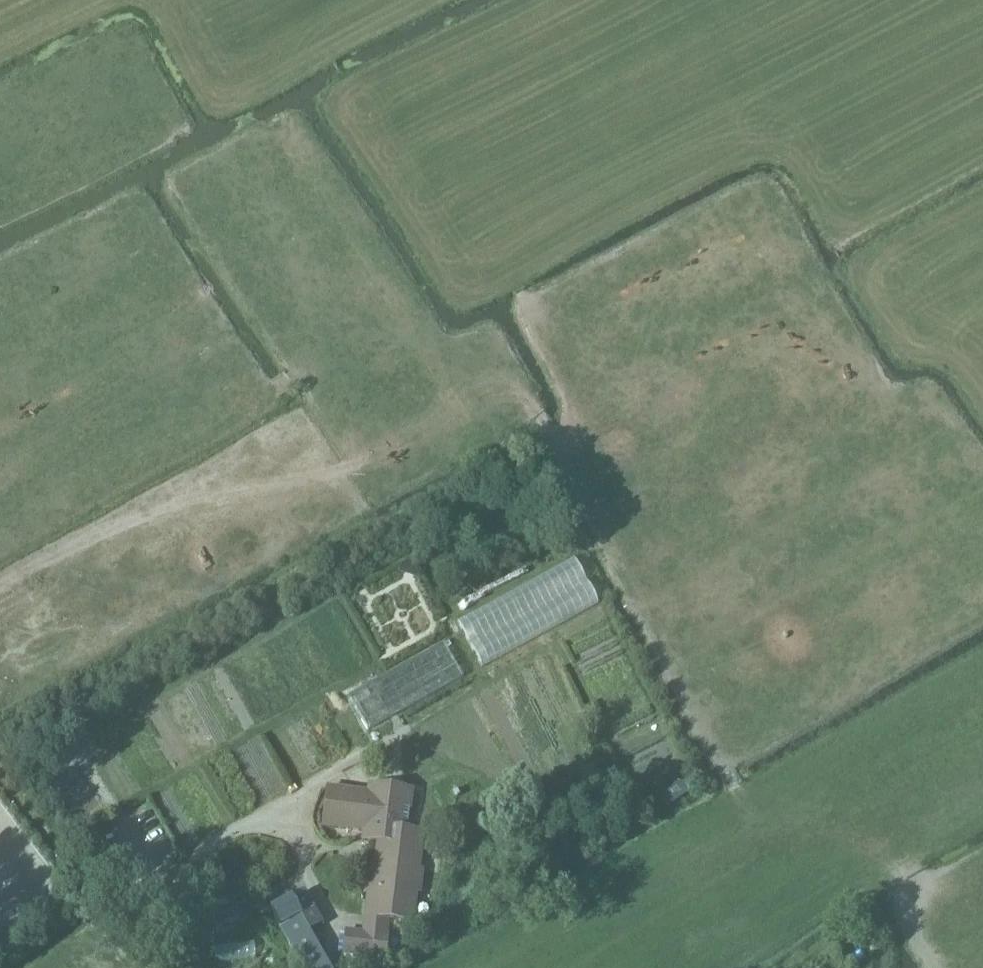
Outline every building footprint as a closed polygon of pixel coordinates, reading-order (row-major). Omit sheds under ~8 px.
[(574,558),(457,622),(470,644),(586,581),(574,558)] [(586,582),(470,646),(482,668),(598,605),(586,582)] [(348,696),(367,730),(402,710),(462,677),(443,643),(378,679),(348,696)] [(661,802),(665,809),(691,792),(685,783),(678,783),(661,794),(660,797),(663,801),(661,802)] [(370,866),(364,917),(362,917),(361,933),(345,931),(342,956),(385,961),(390,920),(413,923),(417,894),(420,895),(423,870),(420,869),(424,832),(408,830),(409,825),(406,825),(408,811),(411,811),(413,790),(367,784),(366,793),(326,788),(321,827),(363,832),(362,841),(377,842),(374,867),(370,866)] [(269,911),(301,967),(329,967),(308,932),(323,924),(303,890),(289,898),(290,899),(269,911)] [(212,906),(215,912),(229,904),(226,898),(212,906)] [(215,912),(211,914),(216,920),(218,927),(240,914),(233,902),(229,904),(215,912)] [(253,941),(214,946),(215,962),(255,958),(253,941)]
